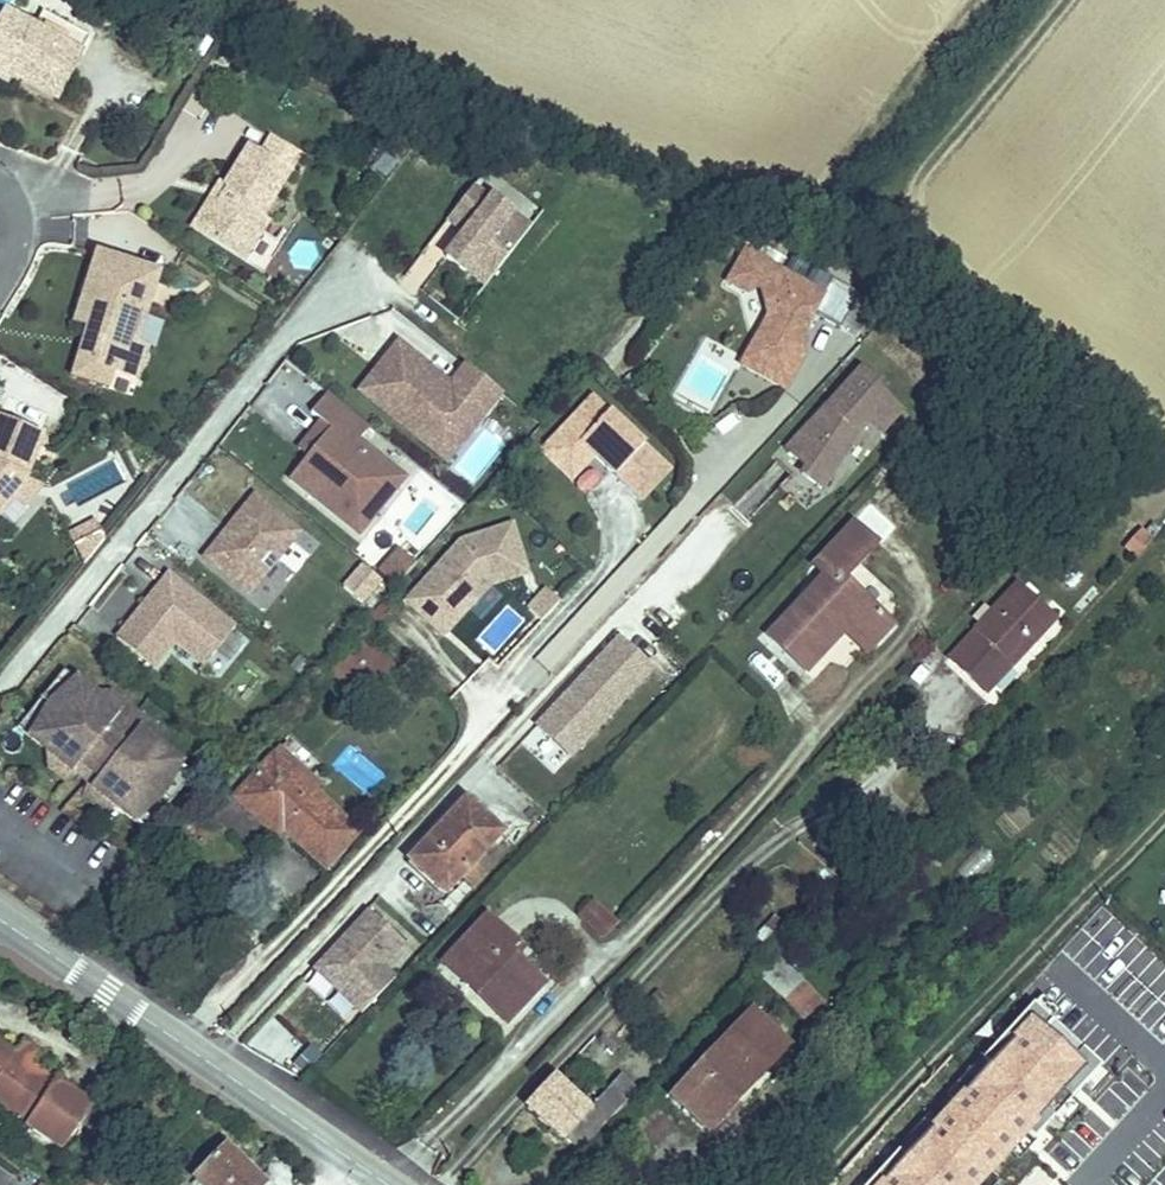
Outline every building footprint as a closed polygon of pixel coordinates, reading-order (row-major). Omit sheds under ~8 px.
[(42,12),(32,31),(4,16),(0,23),(0,81),(6,84),(11,76),(14,70),(31,79),(27,85),(56,100),(90,37),(42,12)] [(11,76),(27,85),(31,79),(14,70),(11,76)] [(300,156),(270,137),(258,155),(247,148),(224,185),(227,187),(199,233),(243,260),(266,223),(261,219),(300,156)] [(227,187),(224,185),(220,183),(192,228),(199,233),(227,187)] [(472,188),(448,220),(465,233),(490,202),(472,188)] [(530,228),(492,199),(490,202),(465,233),(447,256),(466,271),(479,255),(498,270),(530,228)] [(745,251),(727,282),(747,294),(752,285),(761,290),(768,317),(741,365),(786,391),(807,356),(795,349),(806,330),(816,314),(840,328),(859,296),(831,280),(822,295),(745,251)] [(97,337),(89,364),(138,379),(148,348),(136,345),(159,272),(97,253),(75,323),(88,327),(89,328),(97,337)] [(485,286),(498,270),(479,255),(466,271),(485,286)] [(89,328),(88,327),(72,378),(108,389),(114,371),(89,364),(97,337),(89,328)] [(795,349),(807,356),(806,330),(795,349)] [(361,392),(398,422),(402,417),(436,445),(455,422),(469,433),(501,393),(467,365),(450,385),(399,344),(361,392)] [(879,384),(874,380),(863,371),(787,449),(806,468),(801,474),(822,488),(859,432),(869,422),(881,433),(902,411),(876,387),(879,384)] [(310,413),(321,421),(330,429),(307,457),(290,479),(359,535),(404,479),(358,442),(370,427),(327,393),(310,413)] [(669,471),(594,400),(592,398),(542,452),(571,480),(588,462),(584,458),(590,452),(594,456),(641,500),(669,471)] [(446,461),(469,433),(455,422),(436,445),(402,417),(398,422),(446,461)] [(10,498),(27,480),(44,438),(0,420),(0,509),(10,498)] [(330,429),(321,421),(298,449),(307,457),(330,429)] [(594,456),(590,452),(584,458),(588,462),(594,456)] [(27,480),(13,495),(25,507),(44,486),(27,480)] [(299,534),(254,497),(204,557),(249,595),(299,534)] [(868,508),(853,524),(876,546),(891,530),(868,508)] [(84,565),(104,541),(95,523),(83,529),(88,540),(75,547),(84,565)] [(769,637),(806,672),(846,629),(869,650),(893,625),(845,580),(876,546),(853,524),(815,565),(827,575),(769,637)] [(406,602),(437,630),(458,607),(465,613),(489,587),(527,575),(511,526),(461,542),(406,602)] [(70,536),(75,547),(88,540),(83,529),(70,536)] [(1141,533),(1127,548),(1137,558),(1151,542),(1141,533)] [(395,587),(415,565),(399,550),(379,573),(395,587)] [(358,561),(339,585),(361,603),(380,578),(358,561)] [(175,643),(189,654),(196,645),(212,657),(235,629),(205,604),(202,608),(192,601),(196,597),(168,574),(116,638),(154,669),(175,643)] [(987,693),(1056,619),(1019,584),(949,658),(987,693)] [(541,622),(560,603),(547,590),(528,610),(541,622)] [(205,604),(196,597),(192,601),(202,608),(205,604)] [(437,630),(443,636),(465,613),(458,607),(437,630)] [(362,635),(329,669),(360,700),(394,665),(362,635)] [(570,757),(651,670),(623,644),(601,667),(597,663),(538,726),(570,757)] [(189,654),(204,666),(212,657),(196,645),(189,654)] [(126,744),(108,729),(119,715),(94,695),(65,671),(19,728),(48,751),(74,772),(85,758),(102,773),(91,786),(117,807),(147,831),(193,775),(162,750),(137,730),(126,744)] [(161,733),(111,693),(94,695),(119,715),(108,729),(126,744),(137,730),(162,750),(161,733)] [(283,831),(326,870),(360,833),(313,790),(318,784),(279,748),(234,798),(277,837),(283,831)] [(102,773),(85,758),(74,772),(48,751),(50,769),(64,781),(76,774),(90,785),(85,798),(100,809),(117,807),(91,786),(102,773)] [(477,813),(465,802),(411,861),(446,894),(462,876),(473,865),(505,830),(481,807),(477,813)] [(473,865),(462,876),(474,887),(485,876),(473,865)] [(593,902),(579,915),(604,940),(617,926),(593,902)] [(326,981),(362,1014),(362,1015),(396,979),(383,966),(404,944),(367,909),(320,960),(334,973),(326,981)] [(506,1023),(543,984),(512,955),(519,947),(487,917),(451,955),(487,989),(479,998),(506,1023)] [(443,964),(479,998),(487,989),(451,955),(443,964)] [(758,975),(784,1000),(801,982),(775,957),(758,975)] [(312,968),(313,969),(326,981),(334,973),(320,960),(312,968)] [(784,1000),(805,1020),(823,1002),(801,982),(784,1000)] [(1026,1134),(1034,1141),(1100,1068),(1032,1005),(967,1077),(974,1084),(921,1142),(913,1135),(868,1184),(979,1184),(1026,1134)] [(671,1096),(709,1132),(789,1047),(751,1011),(671,1096)] [(0,1044),(0,1108),(63,1151),(93,1107),(32,1066),(41,1053),(23,1040),(14,1054),(0,1044)] [(579,1151),(637,1088),(622,1074),(588,1109),(555,1078),(528,1107),(552,1130),(554,1128),(563,1136),(579,1151)] [(554,1128),(552,1130),(561,1139),(563,1136),(554,1128)] [(199,1184),(266,1184),(227,1147),(194,1180),(199,1184)]
